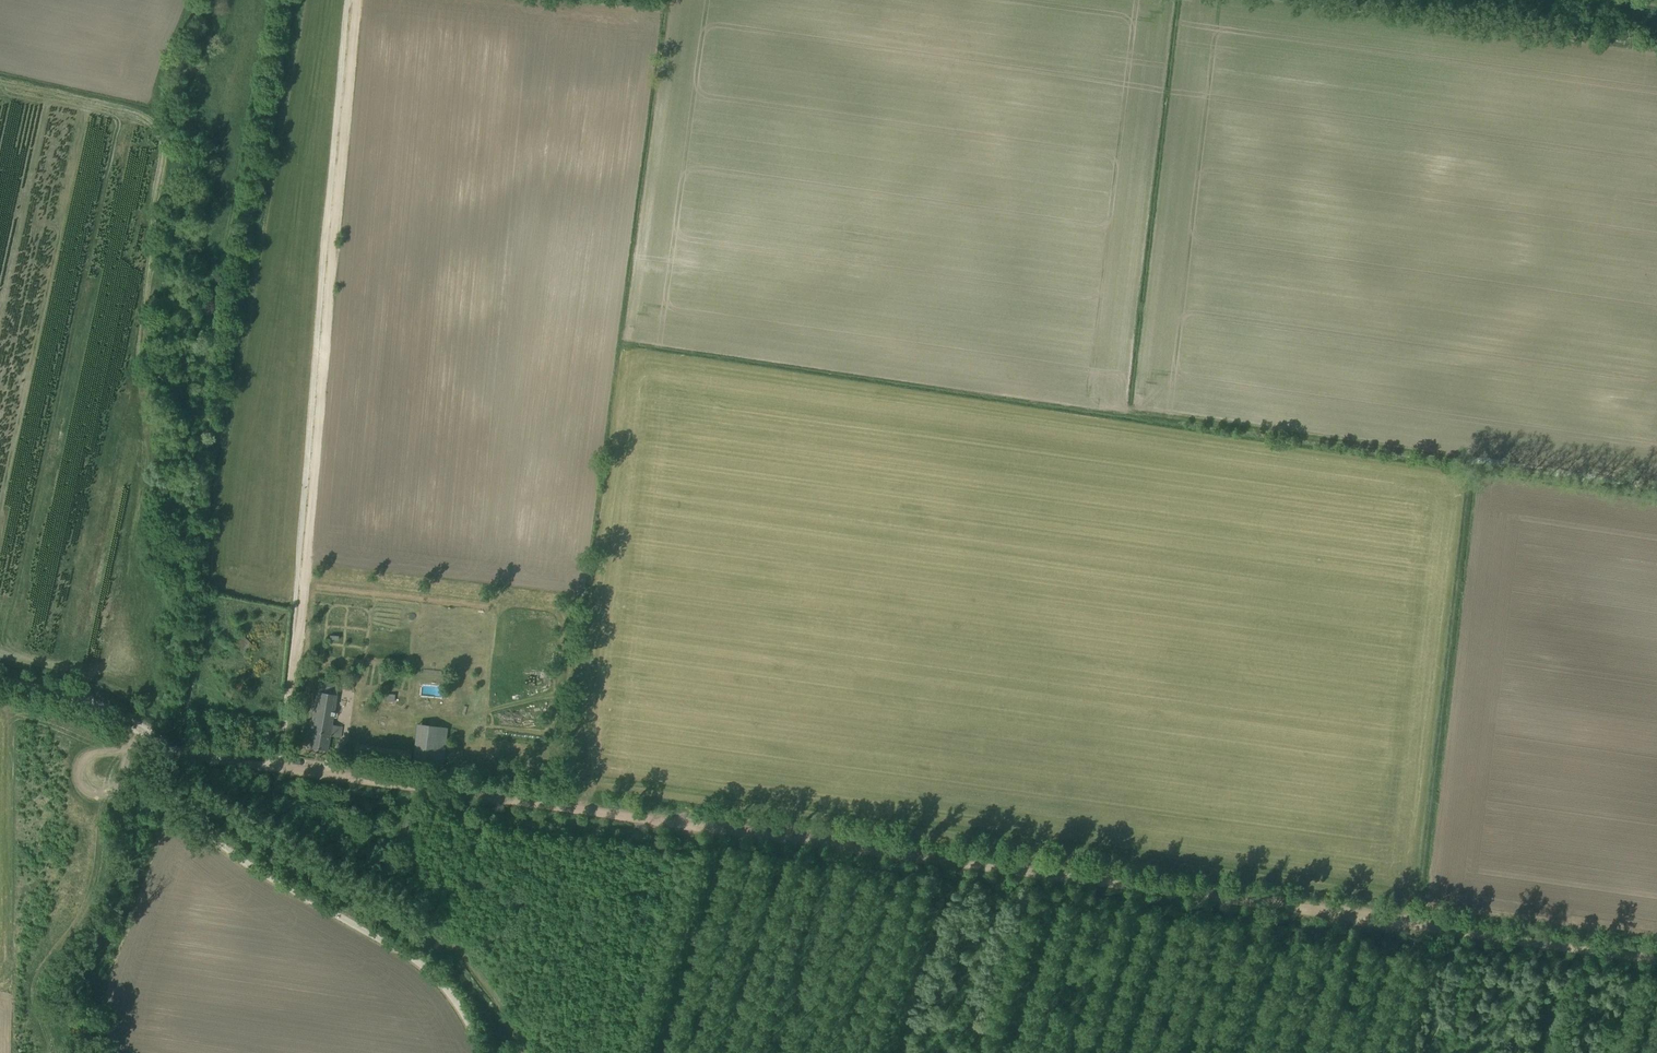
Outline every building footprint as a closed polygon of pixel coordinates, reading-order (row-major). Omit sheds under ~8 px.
[(234,646),(243,654),(252,644),(243,636),(234,646)] [(226,694),(236,702),(246,688),(236,680),(226,694)] [(337,695),(336,695),(338,684),(319,681),(317,692),(316,691),(307,747),(328,751),(330,736),(339,737),(341,726),(332,725),(337,695)] [(441,757),(443,738),(446,739),(447,729),(428,726),(426,736),(430,736),(429,744),(432,745),(431,756),(421,755),(420,765),(443,768),(444,757),(441,757)]
